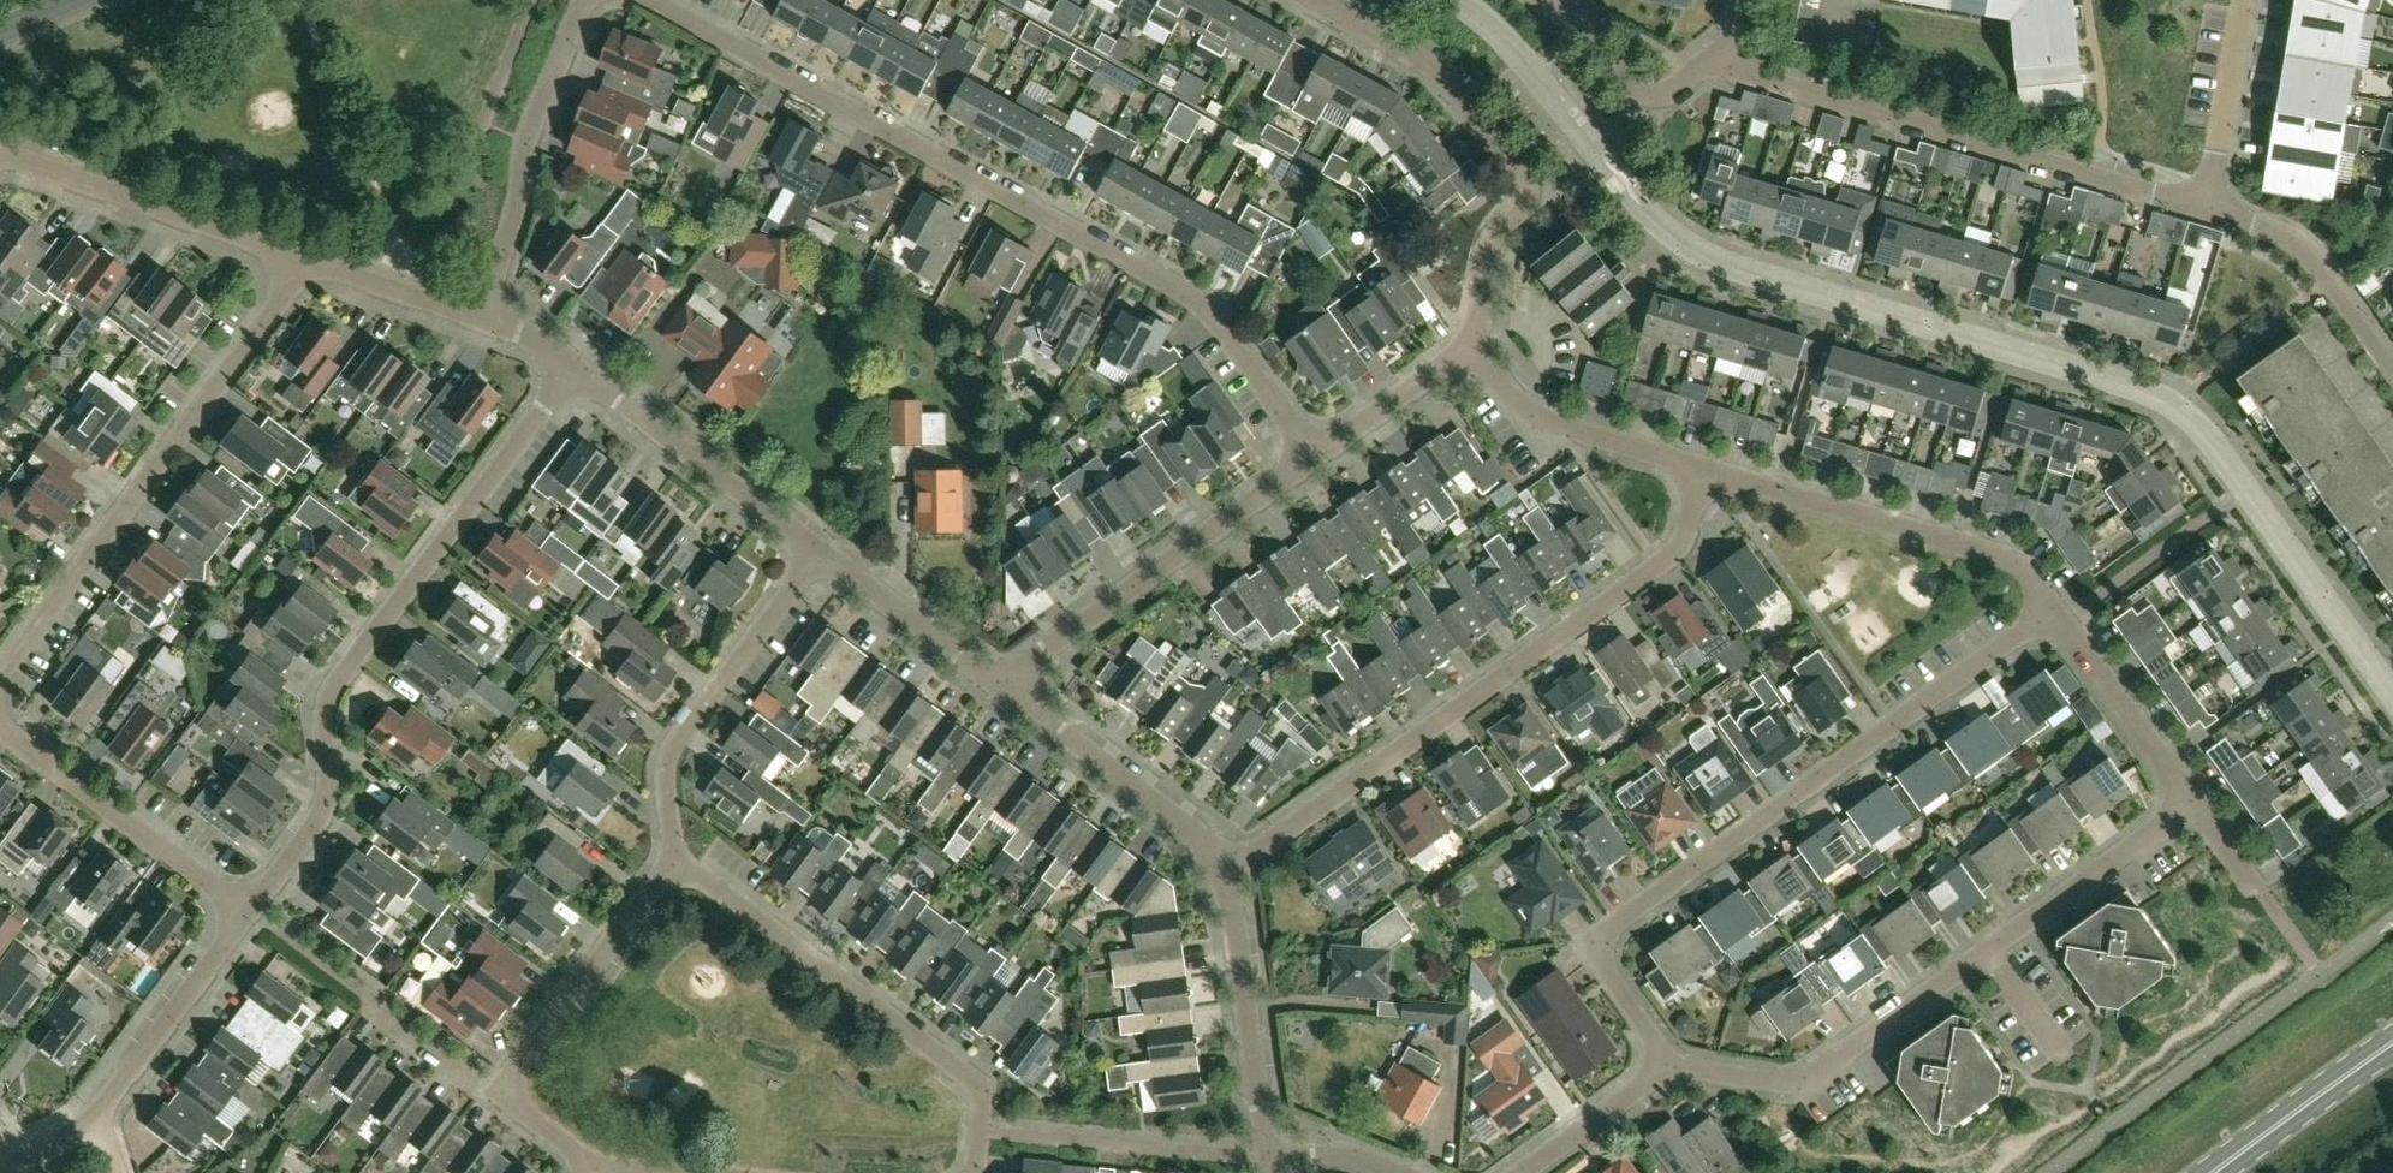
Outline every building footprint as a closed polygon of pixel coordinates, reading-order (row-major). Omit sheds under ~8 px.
[(816,0),(784,0),(775,17),(799,30),(816,0)] [(825,0),(816,0),(799,30),(823,43),(842,9),(825,0)] [(1028,0),(1011,0),(1010,2),(1023,10),(1028,0)] [(1042,7),(1028,0),(1023,10),(1037,17),(1042,7)] [(1118,7),(1115,13),(1129,21),(1141,0),(1105,0),(1118,7)] [(1191,0),(1141,0),(1129,21),(1144,29),(1149,20),(1173,33),(1180,21),(1191,0)] [(1222,0),(1191,0),(1180,21),(1204,34),(1222,0)] [(1247,12),(1224,0),(1222,0),(1204,34),(1199,44),(1223,57),(1228,47),(1247,12)] [(2073,0),(1907,0),(2019,20),(2020,33),(2015,33),(2022,106),(2082,100),(2081,83),(2080,75),(2078,48),(2077,40),(2073,0)] [(2364,11),(2323,0),(2297,0),(2295,14),(2294,14),(2292,24),(2293,24),(2293,27),(2359,38),(2364,11)] [(2368,0),(2323,0),(2364,11),(2368,0)] [(847,56),(866,22),(842,9),(823,43),(847,56)] [(871,70),(897,23),(873,10),(866,23),(866,22),(847,56),(871,70)] [(1252,60),(1271,26),(1247,12),(1228,47),(1252,60)] [(1077,26),(1053,13),(1048,23),(1072,36),(1077,26)] [(1043,28),(1030,20),(1025,29),(1038,37),(1043,28)] [(895,83),(914,49),(915,49),(922,36),(897,23),(871,70),(895,83)] [(1280,66),(1295,39),(1271,26),(1252,60),(1276,73),(1265,95),(1279,103),(1294,74),(1280,66)] [(2354,66),(2359,38),(2293,27),(2290,43),(2289,43),(2287,52),(2288,52),(2288,55),(2354,66)] [(625,92),(626,92),(654,104),(661,107),(673,78),(654,70),(662,50),(616,31),(602,64),(632,77),(625,92)] [(935,69),(949,77),(969,40),(955,32),(951,40),(942,36),(940,40),(924,31),(922,36),(915,49),(914,49),(895,83),(920,96),(935,69)] [(1049,43),(1073,56),(1078,46),(1054,33),(1049,43)] [(973,125),(991,91),(967,78),(979,56),(984,48),(969,40),(949,77),(963,84),(948,112),(973,125)] [(1092,54),(1078,46),(1073,56),(1087,63),(1092,54)] [(1329,102),(1348,68),(1323,54),(1308,82),(1294,74),(1279,103),(1293,110),(1305,89),(1329,102)] [(2350,95),(2354,66),(2288,55),(2285,71),(2284,71),(2282,81),(2284,81),(2283,84),(2350,95)] [(1354,116),(1372,81),(1348,68),(1329,102),(1354,116)] [(1159,84),(1173,91),(1178,82),(1164,75),(1159,84)] [(1377,128),(1409,104),(1403,98),(1372,81),(1354,116),(1377,128)] [(1191,89),(1178,82),(1173,91),(1186,99),(1191,89)] [(642,131),(654,104),(626,92),(625,92),(603,83),(598,96),(590,93),(579,120),(583,122),(621,137),(626,124),(642,131)] [(2345,123),(2350,95),(2283,84),(2280,100),(2279,100),(2277,109),(2279,109),(2278,112),(2345,123)] [(760,102),(746,95),(747,91),(745,87),(742,86),(738,86),(735,89),(732,87),(710,127),(725,135),(715,153),(743,168),(757,142),(743,134),(760,102)] [(997,139),(1015,104),(991,91),(973,125),(997,139)] [(1021,152),(1039,117),(1046,105),(1022,91),(1015,104),(997,139),(1021,152)] [(1165,121),(1177,100),(1160,91),(1149,112),(1165,121)] [(1741,101),(1721,95),(1718,107),(1738,113),(1741,101)] [(1778,125),(1785,101),(1773,98),(1767,121),(1778,125)] [(693,121),(699,107),(680,99),(674,113),(693,121)] [(1226,108),(1212,101),(1207,110),(1221,118),(1226,108)] [(1785,101),(1778,125),(1789,128),(1796,105),(1785,101)] [(1190,108),(1181,103),(1177,111),(1199,124),(1204,115),(1190,108)] [(1395,150),(1425,125),(1409,104),(1377,128),(1395,150)] [(1098,159),(1114,130),(1075,109),(1064,131),(1045,165),(1070,178),(1084,151),(1098,159)] [(2340,152),(2345,123),(2278,112),(2276,128),(2274,128),(2272,137),(2274,138),(2273,140),(2340,152)] [(2392,135),(2392,113),(2389,112),(2383,132),(2392,135)] [(1828,139),(1835,116),(1824,113),(1817,136),(1828,139)] [(1217,123),(1204,115),(1199,124),(1198,125),(1212,132),(1217,123)] [(1846,119),(1835,116),(1828,139),(1839,143),(1846,119)] [(1045,165),(1064,131),(1039,117),(1021,152),(1045,165)] [(780,178),(782,185),(800,195),(797,200),(802,202),(787,227),(800,234),(823,192),(807,184),(815,169),(811,166),(809,159),(821,136),(792,119),(771,157),(786,166),(780,178)] [(625,139),(621,137),(583,122),(572,149),(580,152),(575,165),(598,175),(622,185),(633,159),(636,160),(644,155),(647,148),(625,139)] [(1268,125),(1261,138),(1293,156),(1300,143),(1268,125)] [(1412,171),(1443,147),(1425,125),(1395,150),(1412,171)] [(1122,207),(1141,173),(1127,165),(1138,143),(1114,130),(1098,159),(1112,167),(1097,194),(1122,207)] [(2392,152),(2392,151),(2392,135),(2383,132),(2379,148),(2392,152)] [(1246,151),(1252,142),(1238,134),(1233,144),(1246,151)] [(1891,146),(1871,140),(1867,151),(1888,157),(1891,146)] [(2331,201),(2340,152),(2273,140),(2271,157),(2269,156),(2267,166),(2269,166),(2267,177),(2265,190),(2331,201)] [(1252,142),(1246,151),(1260,158),(1265,149),(1252,142)] [(1736,174),(1737,175),(1740,165),(1735,164),(1738,153),(1737,148),(1718,142),(1713,146),(1706,144),(1698,174),(1692,193),(1691,195),(1717,202),(1714,212),(1723,215),(1724,215),(1736,174)] [(1928,175),(1937,147),(1921,142),(1917,154),(1898,148),(1895,159),(1915,165),(1918,172),(1928,175)] [(1467,204),(1480,193),(1443,147),(1412,171),(1429,192),(1422,198),(1433,212),(1458,192),(1467,204)] [(1944,174),(1955,177),(1962,154),(1951,151),(1944,174)] [(1344,173),(1347,169),(1350,162),(1332,152),(1327,164),(1322,173),(1339,183),(1344,173)] [(1293,164),(1276,154),(1267,172),(1284,181),(1293,164)] [(1973,157),(1962,154),(1955,177),(1966,180),(1973,157)] [(1308,166),(1322,173),(1327,164),(1314,156),(1308,166)] [(877,224),(901,179),(896,176),(896,174),(896,171),(894,169),(892,167),(890,167),(887,167),(885,168),(883,169),(865,160),(853,181),(839,173),(821,206),(842,218),(848,207),(877,224)] [(2012,169),(2001,165),(1994,188),(2005,192),(2012,169)] [(1339,183),(1355,192),(1365,180),(1360,176),(1356,173),(1347,169),(1344,173),(1339,183)] [(2027,173),(2012,169),(2005,192),(2040,202),(2044,191),(2023,185),(2027,173)] [(1146,220),(1165,186),(1141,173),(1122,207),(1146,220)] [(1748,222),(1761,182),(1737,175),(1736,174),(1724,215),(1723,215),(1720,224),(1731,228),(1733,218),(1748,222)] [(1798,237),(1815,181),(1807,179),(1805,182),(1789,178),(1786,189),(1771,240),(1780,242),(1783,233),(1798,237)] [(1374,189),(1371,186),(1365,180),(1355,192),(1359,194),(1368,206),(1377,200),(1380,197),(1374,189)] [(1820,254),(1836,204),(1824,201),(1824,184),(1815,181),(1798,237),(1814,242),(1811,251),(1820,254)] [(1771,240),(1786,189),(1761,182),(1748,222),(1764,227),(1761,237),(1771,240)] [(2376,206),(2382,189),(2368,184),(2361,206),(2376,206)] [(1170,234),(1189,199),(1165,186),(1146,220),(1170,234)] [(1859,255),(1865,234),(1876,197),(1840,187),(1836,204),(1820,254),(1830,257),(1833,247),(1859,255)] [(2082,215),(2089,192),(2074,187),(2071,199),(2051,193),(2047,204),(2082,215)] [(563,225),(535,262),(561,281),(573,265),(590,277),(621,236),(646,202),(628,189),(603,222),(593,235),(580,238),(563,225)] [(2114,199),(2089,192),(2082,215),(2107,222),(2114,199)] [(935,280),(960,234),(946,227),(956,209),(926,193),(904,233),(923,243),(910,266),(935,280)] [(1389,210),(1380,197),(1377,200),(1368,206),(1377,219),(1389,210)] [(1898,277),(1913,227),(1918,209),(1883,198),(1866,257),(1891,265),(1888,274),(1898,277)] [(1194,247),(1213,212),(1189,199),(1170,234),(1194,247)] [(2114,199),(2107,222),(2119,226),(2125,202),(2114,199)] [(1281,259),(1297,230),(1249,204),(1237,226),(1237,225),(1218,260),(1243,274),(1258,246),(1281,259)] [(2146,234),(2157,237),(2164,214),(2153,211),(2146,234)] [(1218,260),(1237,225),(1213,212),(1194,247),(1218,260)] [(38,235),(34,233),(37,229),(24,219),(21,223),(9,214),(0,225),(0,291),(10,298),(11,297),(20,285),(33,268),(20,258),(38,235)] [(2175,217),(2164,214),(2157,237),(2168,241),(2175,217)] [(814,241),(823,225),(809,217),(800,234),(814,241)] [(1323,233),(1313,218),(1297,229),(1307,244),(1323,233)] [(2224,232),(2204,226),(2200,237),(2221,243),(2224,232)] [(1926,275),(1938,235),(1913,227),(1898,277),(1908,280),(1911,270),(1926,275)] [(995,231),(973,270),(1013,292),(1035,253),(1008,238),(1010,235),(998,228),(996,231),(995,231)] [(1613,270),(1607,263),(1578,228),(1534,265),(1566,304),(1591,336),(1630,305),(1636,300),(1621,281),(1632,273),(1623,261),(1613,270)] [(1948,292),(1963,242),(1938,235),(1926,275),(1941,280),(1938,289),(1948,292)] [(65,299),(98,256),(98,255),(75,238),(55,265),(44,256),(25,281),(45,296),(48,292),(63,303),(66,300),(65,299)] [(798,288),(800,240),(769,239),(734,238),(733,264),(740,264),(739,267),(758,281),(767,282),(767,287),(798,288)] [(2011,300),(2017,279),(2023,260),(1999,253),(2003,241),(1992,238),(1989,250),(1988,249),(1976,290),(1991,294),(1988,304),(1999,307),(2002,297),(2011,300)] [(1401,286),(1412,278),(1399,259),(1386,242),(1374,251),(1381,262),(1360,277),(1359,275),(1358,276),(1363,283),(1370,293),(1396,330),(1397,330),(1420,313),(1401,286)] [(1976,290),(1988,249),(1963,242),(1948,292),(1957,295),(1960,285),(1976,290)] [(2041,320),(2050,323),(2065,272),(2070,256),(2044,248),(2039,264),(2030,262),(2018,302),(2044,310),(2041,320)] [(614,313),(622,319),(619,323),(633,334),(671,282),(658,273),(656,260),(645,252),(640,259),(627,249),(606,278),(599,273),(583,294),(611,314),(609,317),(610,317),(614,313)] [(104,296),(124,269),(100,251),(98,255),(98,256),(65,299),(66,300),(79,310),(80,315),(85,319),(97,328),(106,316),(115,304),(104,296)] [(2078,320),(2090,280),(2095,263),(2070,256),(2065,272),(2050,323),(2060,325),(2063,316),(2078,320)] [(145,337),(158,319),(182,287),(159,270),(136,301),(125,292),(115,304),(106,316),(118,325),(122,320),(145,337)] [(1070,372),(1093,330),(1075,320),(1073,313),(1085,291),(1055,275),(1030,320),(1039,325),(1044,340),(1058,348),(1056,352),(1061,367),(1070,372)] [(2100,337),(2115,287),(2090,280),(2078,320),(2093,325),(2091,334),(2100,337)] [(1396,330),(1370,293),(1363,283),(1328,308),(1345,333),(1357,324),(1376,351),(1400,334),(1397,330),(1396,330)] [(1668,342),(1680,301),(1665,297),(1668,287),(1657,284),(1643,334),(1668,342)] [(28,292),(20,285),(11,297),(20,303),(28,292)] [(186,330),(205,304),(182,287),(158,319),(145,337),(167,353),(163,358),(176,368),(198,339),(186,330)] [(2128,335),(2140,294),(2115,287),(2100,337),(2110,340),(2112,330),(2128,335)] [(697,292),(688,304),(664,336),(702,365),(692,379),(729,406),(736,397),(751,409),(770,383),(755,372),(772,348),(735,321),(732,325),(716,314),(720,309),(697,292)] [(2150,352),(2165,302),(2140,294),(2128,335),(2143,340),(2140,349),(2150,352)] [(1693,349),(1708,299),(1699,296),(1696,305),(1680,301),(1668,342),(1693,349)] [(1718,356),(1730,316),(1715,311),(1718,301),(1708,299),(1693,349),(1718,356)] [(790,301),(768,320),(778,331),(800,312),(790,301)] [(2188,353),(2194,332),(2185,329),(2191,310),(2165,302),(2150,352),(2160,355),(2162,345),(2188,353)] [(1743,364),(1758,313),(1748,311),(1745,320),(1730,316),(1718,356),(1743,364)] [(1157,354),(1171,327),(1154,318),(1150,325),(1125,312),(1101,355),(1130,370),(1123,383),(1132,396),(1161,375),(1153,363),(1160,358),(1157,354)] [(1768,371),(1780,330),(1765,326),(1768,316),(1758,313),(1743,364),(1768,371)] [(1343,363),(1357,353),(1329,314),(1288,344),(1301,362),(1299,374),(1311,376),(1322,390),(1349,371),(1343,363)] [(85,319),(76,331),(88,340),(97,328),(85,319)] [(998,319),(988,337),(1003,345),(1004,343),(1012,327),(998,319)] [(293,381),(281,397),(302,412),(314,396),(331,373),(319,364),(339,339),(314,320),(286,357),(302,369),(293,381)] [(1020,357),(1029,341),(1026,332),(1013,325),(1012,327),(1004,343),(1005,361),(1020,357)] [(1809,362),(1815,341),(1806,338),(1809,328),(1798,325),(1795,335),(1780,330),(1768,371),(1794,379),(1800,359),(1809,362)] [(1270,360),(1283,350),(1272,335),(1259,345),(1270,360)] [(2300,335),(2239,379),(2250,394),(2392,593),(2392,464),(2300,335)] [(1847,395),(1859,354),(1845,350),(1847,340),(1836,337),(1834,346),(1824,344),(1818,365),(1812,384),(1822,387),(1847,395)] [(996,357),(996,343),(979,343),(978,357),(996,357)] [(344,368),(324,394),(335,403),(340,395),(350,403),(364,413),(376,397),(401,363),(400,363),(377,345),(355,375),(344,368)] [(1872,402),(1887,352),(1878,349),(1875,359),(1859,354),(1847,395),(1872,402)] [(1897,409),(1909,369),(1894,364),(1897,355),(1887,352),(1872,402),(1897,409)] [(65,368),(66,356),(51,356),(51,368),(65,368)] [(376,397),(364,413),(377,423),(380,420),(390,428),(387,431),(398,439),(418,412),(408,404),(427,378),(403,360),(400,363),(401,363),(376,397)] [(1618,369),(1588,360),(1580,390),(1609,399),(1618,369)] [(1922,417),(1937,367),(1927,364),(1925,373),(1909,369),(1897,409),(1922,417)] [(1947,424),(1959,384),(1944,379),(1947,369),(1937,367),(1922,417),(1947,424)] [(95,371),(80,390),(85,393),(73,409),(119,443),(137,420),(112,401),(121,390),(95,371)] [(450,458),(497,396),(471,376),(445,411),(433,402),(415,425),(442,446),(439,449),(450,458)] [(1673,418),(1698,425),(1705,402),(1691,398),(1696,382),(1685,378),(1680,395),(1673,418)] [(1977,378),(1974,388),(1959,384),(1947,424),(1972,432),(1971,435),(1981,438),(1994,394),(1985,391),(1988,382),(1977,378)] [(1622,403),(1648,411),(1655,387),(1629,380),(1622,403)] [(1244,446),(1223,417),(1234,409),(1215,382),(1193,398),(1206,417),(1192,428),(1218,465),(1244,446)] [(1673,418),(1680,395),(1655,387),(1648,411),(1673,418)] [(2027,448),(2039,407),(2024,403),(2027,393),(2016,390),(2013,400),(2004,397),(1997,418),(1992,435),(2002,438),(2001,440),(2027,448)] [(11,396),(4,391),(0,392),(0,407),(2,409),(11,396)] [(17,420),(26,408),(12,397),(3,410),(17,420)] [(918,443),(918,400),(889,400),(889,444),(918,443)] [(1698,425),(1723,433),(1729,410),(1705,402),(1698,425)] [(2052,455),(2067,405),(2057,402),(2054,412),(2039,407),(2027,448),(2052,455)] [(2081,449),(2089,422),(2073,418),(2076,408),(2067,405),(2052,455),(2069,460),(2067,469),(2075,470),(2077,463),(2078,463),(2082,449),(2081,449)] [(102,466),(119,443),(73,409),(68,406),(59,419),(43,440),(69,459),(78,448),(102,466)] [(1741,413),(1729,410),(1723,433),(1734,436),(1741,413)] [(297,431),(304,421),(295,415),(288,425),(297,431)] [(10,423),(1,416),(0,417),(0,428),(4,431),(10,423)] [(312,449),(289,432),(279,445),(241,416),(237,423),(233,421),(230,421),(227,424),(226,427),(227,430),(229,433),(221,443),(262,474),(274,457),(294,473),(312,449)] [(1218,465),(1192,428),(1177,438),(1164,419),(1141,435),(1146,443),(1161,463),(1172,454),(1193,483),(1218,465)] [(1780,425),(1769,421),(1762,444),(1773,448),(1778,434),(1780,425)] [(2149,459),(2132,435),(2089,422),(2081,449),(2082,449),(2115,459),(2126,474),(2126,475),(2149,459)] [(1819,429),(1800,424),(1796,439),(1805,441),(1801,456),(1812,459),(1819,436),(1818,436),(1819,429)] [(1442,486),(1465,470),(1483,495),(1499,483),(1471,444),(1456,454),(1442,434),(1416,452),(1431,473),(1432,472),(1442,486)] [(68,512),(85,489),(61,471),(69,459),(43,440),(43,439),(17,474),(68,512)] [(568,509),(606,459),(582,442),(570,459),(558,450),(531,486),(548,499),(550,496),(568,509)] [(1167,501),(1150,477),(1164,467),(1161,463),(1146,443),(1132,453),(1131,451),(1108,467),(1117,478),(1116,479),(1141,514),(1143,518),(1167,501)] [(1852,471),(1859,448),(1848,445),(1841,468),(1852,471)] [(1859,448),(1852,471),(1863,474),(1870,451),(1859,448)] [(399,468),(407,457),(396,449),(388,460),(399,468)] [(1581,462),(1575,454),(1563,463),(1569,471),(1581,462)] [(616,493),(629,476),(606,459),(568,509),(586,522),(584,525),(601,538),(602,536),(627,502),(616,493)] [(1902,486),(1908,463),(1897,459),(1890,482),(1902,486)] [(2121,512),(2130,505),(2173,475),(2167,466),(2159,472),(2149,459),(2126,475),(2126,474),(2114,483),(2104,489),(2121,512)] [(362,471),(369,476),(363,484),(358,486),(353,492),(353,497),(355,502),(359,505),(363,505),(377,516),(374,520),(393,534),(415,505),(402,495),(412,482),(383,460),(369,460),(362,471)] [(1460,511),(1442,486),(1432,472),(1431,473),(1417,483),(1403,462),(1377,480),(1392,501),(1393,500),(1403,515),(1403,514),(1426,498),(1444,523),(1460,511)] [(1908,463),(1902,486),(1927,493),(1933,470),(1908,463)] [(206,471),(189,494),(219,518),(223,521),(223,520),(233,528),(250,505),(254,508),(263,496),(240,479),(231,490),(206,471)] [(919,530),(962,529),(962,472),(918,472),(919,530)] [(68,512),(17,474),(0,496),(0,516),(12,525),(21,513),(50,535),(68,512)] [(1959,478),(1948,474),(1941,497),(1952,501),(1957,486),(1959,478)] [(2168,523),(2186,510),(2170,489),(2178,483),(2173,475),(2130,505),(2146,527),(2162,515),(2168,523)] [(1141,514),(1116,479),(1102,489),(1094,477),(1071,494),(1087,517),(1100,507),(1118,531),(1141,514)] [(1606,548),(1591,528),(1606,517),(1578,478),(1562,489),(1580,514),(1557,530),(1556,531),(1566,545),(1566,546),(1580,566),(1606,548)] [(1091,550),(1074,526),(1087,517),(1071,494),(1062,482),(1054,487),(1063,499),(1049,509),(1046,505),(1030,517),(1044,536),(1067,567),(1091,550)] [(1519,494),(1511,482),(1490,497),(1499,509),(1519,495),(1519,494)] [(1999,490),(1988,486),(1985,494),(1981,509),(1992,513),(1999,490)] [(1539,506),(1527,489),(1519,494),(1519,495),(1531,512),(1539,506)] [(1424,544),(1403,514),(1403,515),(1393,500),(1392,501),(1378,511),(1363,490),(1338,508),(1353,529),(1354,528),(1364,543),(1364,542),(1387,526),(1408,555),(1423,545),(1424,544)] [(189,494),(185,491),(167,515),(193,534),(184,545),(189,549),(206,562),(207,563),(224,540),(233,528),(223,520),(223,521),(219,518),(189,494)] [(2048,531),(2058,524),(2067,495),(2056,493),(2053,506),(2038,501),(2031,524),(2046,529),(2048,531)] [(634,566),(672,515),(673,515),(675,511),(652,494),(639,511),(627,502),(602,536),(625,553),(622,556),(634,566)] [(2006,517),(2031,524),(2038,501),(2013,494),(2006,517)] [(2067,495),(2058,524),(2068,517),(2085,504),(2087,499),(2068,494),(2067,495)] [(359,554),(370,540),(309,495),(293,515),(311,528),(315,555),(312,559),(322,566),(314,577),(321,582),(329,571),(352,589),(372,563),(359,554)] [(1567,576),(1552,555),(1566,546),(1566,545),(1556,531),(1557,530),(1539,506),(1523,517),(1541,542),(1518,558),(1517,559),(1527,573),(1527,574),(1541,594),(1567,576)] [(695,532),(673,515),(672,515),(634,566),(668,592),(688,565),(677,557),(695,532)] [(2068,517),(2058,524),(2048,531),(2064,553),(2083,539),(2068,517)] [(1382,567),(1364,542),(1364,543),(1354,528),(1353,529),(1339,539),(1324,518),(1299,537),(1314,557),(1314,556),(1325,571),(1325,570),(1348,554),(1366,579),(1382,567)] [(1468,530),(1460,518),(1451,525),(1459,536),(1468,530)] [(1496,532),(1487,519),(1478,525),(1487,538),(1496,532)] [(535,521),(524,536),(536,545),(539,547),(549,535),(551,532),(535,521)] [(261,549),(270,536),(261,529),(251,542),(261,549)] [(494,535),(478,557),(493,569),(490,573),(508,587),(504,593),(517,602),(530,584),(539,590),(560,563),(539,547),(536,545),(524,536),(516,530),(505,544),(494,535)] [(2101,531),(2086,542),(2094,552),(2109,541),(2101,531)] [(1513,583),(1527,574),(1527,573),(1517,559),(1518,558),(1500,534),(1484,545),(1492,556),(1469,573),(1479,586),(1478,587),(1488,601),(1502,622),(1528,604),(1513,583)] [(549,535),(539,547),(560,563),(573,573),(582,560),(549,535)] [(1044,536),(1021,553),(1019,550),(1007,559),(1007,604),(1013,612),(1028,600),(1030,593),(1042,584),(1045,588),(1070,571),(1067,567),(1044,536)] [(2090,548),(2083,539),(2064,553),(2070,562),(2090,548)] [(204,581),(206,562),(189,549),(180,560),(154,541),(151,544),(140,549),(139,560),(137,563),(137,564),(168,587),(167,587),(171,590),(180,578),(204,581)] [(2195,595),(2237,565),(2231,556),(2223,562),(2208,541),(2190,554),(2167,569),(2172,577),(2170,579),(2187,601),(2195,595)] [(243,575),(259,550),(249,544),(232,568),(243,575)] [(1408,555),(1406,557),(1414,567),(1431,555),(1423,545),(1408,555)] [(1346,600),(1325,570),(1325,571),(1314,556),(1314,557),(1300,567),(1285,546),(1260,564),(1275,585),(1275,584),(1286,599),(1286,598),(1309,582),(1330,611),(1346,600)] [(743,581),(752,569),(733,555),(727,563),(707,547),(682,580),(722,610),(734,594),(738,597),(748,585),(743,581)] [(1762,618),(1784,601),(1775,589),(1776,588),(1746,547),(1707,576),(1746,629),(1762,618)] [(1458,561),(1449,549),(1442,554),(1451,567),(1458,561)] [(159,598),(167,587),(168,587),(137,564),(137,563),(133,560),(131,564),(120,569),(118,580),(116,584),(123,589),(114,601),(150,628),(168,621),(159,598)] [(1474,611),(1488,601),(1478,587),(1479,586),(1469,573),(1461,562),(1445,573),(1463,598),(1440,615),(1439,615),(1449,629),(1463,650),(1489,632),(1474,611)] [(336,611),(313,594),(321,582),(314,577),(298,565),(283,586),(294,594),(284,607),(284,608),(314,631),(314,632),(318,635),(336,611)] [(2210,617),(2244,592),(2235,579),(2243,573),(2237,565),(2195,595),(2210,617)] [(1304,623),(1286,598),(1286,599),(1275,584),(1275,585),(1261,595),(1246,574),(1221,592),(1224,597),(1212,605),(1229,628),(1235,635),(1259,618),(1273,637),(1284,629),(1288,635),(1304,623)] [(1450,660),(1435,639),(1449,629),(1439,615),(1440,615),(1413,578),(1406,583),(1414,595),(1406,601),(1423,626),(1401,642),(1400,643),(1410,657),(1424,678),(1450,660)] [(486,634),(503,612),(476,592),(466,606),(450,594),(440,607),(446,612),(438,622),(462,640),(460,643),(460,648),(480,663),(486,662),(497,647),(496,642),(486,634)] [(2225,638),(2267,607),(2262,599),(2253,605),(2244,592),(2210,617),(2200,623),(2215,644),(2225,638)] [(1732,647),(1733,642),(1704,602),(1691,611),(1680,595),(1668,604),(1663,604),(1651,612),(1660,625),(1664,625),(1683,652),(1695,643),(1709,663),(1732,647)] [(106,620),(117,604),(106,596),(95,611),(106,620)] [(314,631),(284,608),(284,607),(280,605),(272,616),(260,608),(242,631),(246,634),(266,649),(274,637),(297,654),(314,632),(314,631)] [(2128,643),(2148,629),(2141,620),(2133,607),(2122,614),(2113,621),(2122,634),(2128,643)] [(2240,659),(2274,634),(2265,621),(2273,615),(2267,607),(2225,638),(2240,658),(2240,659)] [(1410,688),(1396,667),(1410,657),(1400,643),(1401,642),(1379,613),(1363,625),(1384,654),(1361,670),(1361,671),(1371,685),(1370,685),(1385,706),(1410,688)] [(617,672),(619,673),(615,678),(629,688),(632,683),(654,699),(673,673),(645,652),(654,639),(624,616),(607,639),(618,648),(615,651),(626,659),(617,672)] [(813,705),(856,647),(855,647),(851,652),(839,642),(843,637),(817,618),(790,654),(815,673),(798,694),(813,705)] [(1357,695),(1370,685),(1371,685),(1361,671),(1361,670),(1332,629),(1323,635),(1335,651),(1327,657),(1345,682),(1321,699),(1346,734),(1371,716),(1357,695)] [(2154,638),(2148,629),(2128,643),(2144,664),(2165,648),(2156,636),(2154,638)] [(1819,643),(1811,631),(1803,637),(1811,649),(1819,643)] [(549,643),(535,632),(517,656),(531,667),(549,643)] [(80,670),(53,705),(81,726),(112,685),(126,666),(113,656),(84,634),(65,659),(80,670)] [(284,680),(261,663),(269,651),(266,649),(246,634),(229,658),(240,666),(231,678),(243,687),(244,686),(267,703),(284,680)] [(2290,656),(2298,650),(2292,641),(2283,647),(2274,634),(2240,659),(2240,658),(2229,666),(2250,696),(2296,664),(2290,656)] [(182,650),(189,641),(181,635),(178,636),(172,643),(182,650)] [(1652,696),(1676,679),(1661,659),(1647,669),(1624,635),(1598,654),(1627,695),(1643,684),(1652,696)] [(1769,647),(1763,640),(1751,649),(1756,656),(1769,647)] [(459,697),(479,671),(449,648),(439,662),(414,643),(394,668),(430,696),(440,683),(459,697)] [(1161,701),(1179,676),(1180,677),(1194,658),(1178,646),(1156,675),(1132,658),(1123,670),(1110,661),(1096,680),(1108,689),(1107,692),(1131,710),(1147,690),(1160,700),(1161,701)] [(162,668),(173,654),(164,647),(153,661),(162,668)] [(867,712),(890,681),(891,682),(895,677),(869,657),(865,662),(853,653),(856,648),(856,647),(813,705),(807,712),(821,724),(843,694),(867,712)] [(2144,664),(2159,685),(2178,671),(2177,670),(2184,665),(2179,658),(2174,660),(2165,648),(2144,664)] [(1819,732),(1847,712),(1828,686),(1840,678),(1819,649),(1794,668),(1808,687),(1794,697),(1819,732)] [(1236,680),(1245,668),(1235,659),(1225,672),(1236,680)] [(1248,665),(1238,679),(1256,691),(1265,677),(1248,665)] [(1604,738),(1623,725),(1611,707),(1612,706),(1582,665),(1543,693),(1573,734),(1591,721),(1604,738)] [(2046,720),(2070,702),(2066,696),(2080,686),(2065,666),(2051,676),(2047,669),(2021,688),(2024,694),(2000,711),(2011,725),(2024,743),(2049,725),(2046,720)] [(613,754),(633,727),(614,713),(623,701),(584,671),(565,697),(586,713),(576,727),(613,754)] [(2159,685),(2174,706),(2193,692),(2178,671),(2159,685)] [(2288,726),(2323,701),(2314,689),(2322,683),(2315,673),(2307,679),(2301,671),(2267,696),(2288,726)] [(1765,674),(1750,684),(1770,712),(1778,707),(1785,702),(1765,674)] [(522,703),(485,675),(473,690),(510,718),(522,703)] [(1199,730),(1210,716),(1232,687),(1216,675),(1206,688),(1190,684),(1180,677),(1179,676),(1161,701),(1160,700),(1145,720),(1170,739),(1185,719),(1198,729),(1199,730)] [(154,749),(170,728),(150,714),(163,697),(140,680),(116,712),(129,722),(110,748),(134,766),(149,746),(154,749)] [(906,741),(929,710),(929,711),(933,706),(907,686),(904,691),(891,682),(890,681),(867,712),(851,734),(866,745),(882,723),(905,741),(906,741)] [(261,735),(278,711),(267,703),(244,686),(243,687),(226,709),(215,700),(206,712),(217,720),(229,729),(237,718),(261,735)] [(1699,700),(1689,687),(1678,695),(1687,708),(1699,700)] [(2193,692),(2174,706),(2190,728),(2200,721),(2205,728),(2219,719),(2214,714),(2209,714),(2193,692)] [(1287,722),(1297,712),(1285,700),(1275,710),(1287,722)] [(2303,747),(2346,717),(2340,708),(2332,714),(2323,701),(2288,726),(2303,747)] [(1570,763),(1528,704),(1491,731),(1528,783),(1543,772),(1548,778),(1570,763)] [(1743,732),(1742,732),(1731,740),(1745,760),(1756,752),(1768,769),(1804,743),(1778,707),(1770,712),(1763,717),(1757,709),(1748,710),(1741,716),(1738,723),(1737,723),(1743,732)] [(434,763),(453,737),(432,721),(423,733),(389,708),(367,737),(407,766),(418,751),(434,763)] [(1249,745),(1267,721),(1251,709),(1233,733),(1210,716),(1199,730),(1198,729),(1183,749),(1208,768),(1223,748),(1237,758),(1237,759),(1248,745),(1249,745)] [(799,723),(782,710),(773,723),(790,736),(799,723)] [(936,781),(967,739),(968,740),(972,734),(946,715),(942,720),(929,711),(929,710),(906,741),(905,741),(881,773),(896,785),(912,763),(935,781),(936,781)] [(1998,761),(2024,743),(2011,725),(2000,711),(1977,728),(1973,722),(1947,741),(1951,746),(1961,761),(1961,760),(1971,774),(1972,773),(1975,778),(1998,761)] [(206,712),(197,725),(207,733),(217,720),(206,712)] [(2309,775),(2353,744),(2344,731),(2352,725),(2346,717),(2303,747),(2312,760),(2301,768),(2300,772),(2305,778),(2310,775),(2309,775)] [(763,776),(781,752),(800,767),(811,752),(790,736),(773,723),(771,722),(761,736),(743,722),(724,748),(758,773),(763,776)] [(1330,742),(1310,723),(1299,734),(1319,754),(1330,742)] [(803,741),(811,730),(803,724),(795,734),(803,741)] [(1710,810),(1749,782),(1707,724),(1691,736),(1690,741),(1700,755),(1680,769),(1710,810)] [(268,813),(286,789),(251,763),(259,752),(238,736),(222,757),(241,772),(231,785),(268,813)] [(603,807),(615,791),(599,779),(608,768),(567,737),(550,761),(567,774),(553,792),(573,808),(577,804),(592,815),(600,804),(603,807)] [(1273,786),(1314,757),(1289,738),(1271,762),(1249,745),(1248,745),(1237,759),(1237,758),(1222,778),(1247,797),(1262,777),(1273,786)] [(2242,760),(2226,738),(2217,744),(2206,752),(2222,774),(2242,760)] [(982,799),(1006,768),(1010,763),(984,744),(980,749),(968,740),(967,739),(936,781),(935,781),(919,803),(934,814),(958,781),(982,799)] [(1658,754),(1649,741),(1638,749),(1647,762),(1658,754)] [(2323,797),(2333,789),(2376,759),(2370,750),(2362,756),(2353,744),(2309,775),(2310,775),(2311,776),(2314,780),(2313,784),(2320,794),(2323,797)] [(1949,797),(1975,778),(1972,773),(1971,774),(1961,760),(1961,761),(1951,746),(1927,763),(1924,758),(1898,776),(1901,781),(1912,796),(1912,795),(1922,809),(1922,808),(1946,792),(1949,797)] [(1486,816),(1511,797),(1491,769),(1479,778),(1460,752),(1434,771),(1459,807),(1472,797),(1486,816)] [(2133,791),(2110,758),(2085,775),(2082,770),(2056,789),(2059,794),(2060,794),(2080,821),(2104,804),(2107,809),(2133,791)] [(2371,807),(2389,794),(2374,773),(2382,767),(2376,759),(2333,789),(2349,811),(2365,799),(2371,807)] [(2049,778),(2059,770),(2053,762),(2043,769),(2049,778)] [(1682,804),(1656,767),(1617,795),(1655,849),(1683,830),(1670,812),(1682,804)] [(19,788),(10,781),(13,777),(0,768),(0,814),(19,788)] [(743,822),(761,798),(780,812),(792,797),(763,776),(758,773),(748,786),(724,768),(704,794),(743,822)] [(1021,828),(1044,797),(1045,797),(1048,792),(1023,773),(1019,778),(1006,768),(982,799),(966,820),(981,831),(997,810),(1020,828),(1021,828)] [(1568,793),(1591,776),(1585,768),(1562,784),(1568,793)] [(164,788),(172,779),(160,770),(153,780),(164,788)] [(2237,795),(2257,781),(2250,771),(2231,785),(2237,795)] [(250,837),(268,813),(231,785),(229,788),(210,774),(204,782),(204,787),(189,808),(216,828),(224,817),(250,837)] [(1900,832),(1926,813),(1922,808),(1922,809),(1912,795),(1912,796),(1901,781),(1878,798),(1874,793),(1848,811),(1852,817),(1862,831),(1863,831),(1873,844),(1896,827),(1900,832)] [(2264,790),(2257,781),(2237,795),(2244,804),(2264,790)] [(1413,858),(1452,829),(1422,789),(1403,802),(1399,797),(1379,811),(1413,858)] [(2080,821),(2060,794),(2059,794),(2036,811),(2032,806),(2006,825),(2010,830),(2011,829),(2031,856),(2054,839),(2058,845),(2084,826),(2080,821)] [(1059,857),(1083,826),(1087,821),(1061,802),(1057,807),(1045,797),(1044,797),(1021,828),(1020,828),(1004,849),(1019,860),(1035,839),(1059,856),(1059,857)] [(435,848),(452,825),(428,807),(419,819),(392,799),(373,826),(409,853),(421,837),(435,848)] [(1451,812),(1459,807),(1455,800),(1447,806),(1451,812)] [(1631,851),(1605,814),(1603,815),(1595,804),(1559,830),(1600,889),(1617,877),(1609,866),(1631,851)] [(1520,826),(1534,816),(1527,806),(1513,816),(1520,826)] [(1555,826),(1557,814),(1552,807),(1539,817),(1549,831),(1555,826)] [(73,828),(47,809),(31,832),(17,822),(0,844),(0,861),(19,875),(33,855),(46,864),(73,828)] [(926,824),(925,817),(918,811),(909,822),(921,831),(926,824)] [(571,890),(590,864),(567,847),(577,834),(548,812),(531,834),(547,846),(535,863),(571,890)] [(2267,837),(2287,823),(2280,814),(2261,828),(2267,837)] [(1851,867),(1877,849),(1873,844),(1863,831),(1862,831),(1852,817),(1829,833),(1825,828),(1799,847),(1803,852),(1813,866),(1814,866),(1823,879),(1824,879),(1847,862),(1851,867)] [(1533,835),(1542,828),(1536,820),(1527,826),(1533,835)] [(1345,831),(1335,838),(1336,842),(1307,863),(1321,882),(1332,875),(1345,892),(1369,875),(1376,884),(1397,869),(1364,822),(1349,833),(1345,831)] [(2302,845),(2293,833),(2294,832),(2287,823),(2267,837),(2283,859),(2302,845)] [(839,863),(853,844),(838,832),(836,836),(824,827),(818,826),(812,829),(806,838),(799,833),(771,872),(796,891),(814,867),(827,877),(828,877),(839,863)] [(1098,886),(1121,855),(1125,850),(1099,831),(1096,836),(1083,826),(1059,857),(1059,856),(1043,878),(1058,889),(1074,868),(1097,885),(1098,886)] [(913,843),(910,829),(900,832),(904,846),(913,843)] [(2009,880),(2035,861),(2031,856),(2011,829),(2010,830),(1986,846),(1983,841),(1957,860),(1960,865),(1962,864),(1981,892),(1982,891),(2005,875),(2009,880)] [(1531,932),(1565,909),(1568,910),(1571,910),(1585,900),(1543,841),(1512,864),(1531,891),(1515,902),(1514,905),(1514,908),(1531,932)] [(774,851),(763,842),(754,854),(766,862),(774,851)] [(924,862),(932,851),(924,845),(916,856),(924,862)] [(1003,874),(1016,857),(1006,850),(1005,849),(993,866),(1003,874)] [(99,912),(130,871),(119,863),(120,858),(110,850),(105,852),(101,850),(82,875),(69,864),(44,897),(54,904),(64,912),(76,895),(99,912)] [(404,900),(420,879),(389,856),(379,869),(354,850),(335,876),(339,879),(339,878),(375,905),(376,905),(382,910),(394,893),(404,900)] [(1827,884),(1824,879),(1823,879),(1814,866),(1813,866),(1803,852),(1780,869),(1776,863),(1750,882),(1754,887),(1764,901),(1774,915),(1775,914),(1798,898),(1801,903),(1827,884)] [(1178,912),(1175,890),(1171,890),(1171,889),(1162,882),(1164,879),(1138,859),(1134,865),(1121,855),(1098,886),(1097,885),(1094,889),(1109,900),(1112,896),(1136,914),(1137,917),(1137,918),(1178,912)] [(2269,881),(2292,871),(2286,858),(2263,868),(2269,881)] [(1891,872),(1881,859),(1873,866),(1872,872),(1879,881),(1891,872)] [(866,906),(877,891),(878,892),(892,872),(877,861),(863,881),(839,863),(828,877),(827,877),(809,901),(835,920),(853,896),(866,906)] [(1986,897),(1982,891),(1981,892),(1962,864),(1960,865),(1914,898),(1912,899),(1932,927),(1933,927),(1956,910),(1960,915),(1986,897)] [(514,906),(500,924),(527,944),(530,939),(548,952),(568,926),(540,905),(550,892),(525,874),(506,900),(514,906)] [(366,917),(375,905),(339,878),(339,879),(320,903),(345,922),(335,935),(366,958),(382,937),(371,928),(375,924),(366,917)] [(1752,938),(1778,919),(1775,914),(1774,915),(1764,901),(1754,887),(1730,904),(1727,898),(1701,917),(1704,922),(1715,937),(1715,936),(1725,950),(1725,949),(1749,933),(1752,938)] [(175,929),(185,916),(169,904),(171,902),(155,890),(138,912),(125,902),(98,938),(119,953),(129,939),(151,955),(172,927),(175,929)] [(905,935),(927,905),(928,905),(930,901),(915,890),(901,909),(878,892),(877,891),(866,906),(848,929),(873,949),(891,925),(904,934),(905,935)] [(2142,910),(2140,908),(2139,908),(2127,891),(2111,903),(2109,903),(2059,939),(2057,949),(2068,950),(2066,961),(2097,1004),(2095,1015),(2118,1018),(2119,1008),(2162,977),(2164,966),(2175,968),(2177,959),(2142,910)] [(1937,932),(1933,927),(1932,927),(1912,899),(1914,898),(1910,894),(1859,930),(1862,935),(1863,935),(1883,962),(1884,962),(1907,945),(1910,950),(1937,932)] [(1036,917),(1046,905),(1033,895),(1024,908),(1036,917)] [(44,897),(31,915),(41,922),(54,904),(44,897)] [(943,964),(965,934),(966,935),(969,930),(954,919),(951,923),(928,905),(927,905),(905,935),(904,934),(886,958),(912,978),(930,954),(943,963),(943,964)] [(24,924),(1,907),(0,907),(0,956),(24,924)] [(1389,949),(1415,930),(1398,907),(1364,932),(1362,950),(1336,948),(1335,953),(1330,952),(1329,970),(1334,971),(1332,991),(1385,996),(1389,949)] [(1178,960),(1176,944),(1182,944),(1178,912),(1137,918),(1137,917),(1133,918),(1137,948),(1111,952),(1113,969),(1185,960),(1184,959),(1178,960)] [(36,936),(40,929),(30,922),(23,931),(29,937),(36,936)] [(1703,973),(1729,954),(1725,949),(1725,950),(1715,936),(1715,937),(1704,922),(1681,939),(1677,934),(1651,953),(1660,964),(1646,974),(1664,1000),(1680,989),(1676,985),(1699,968),(1703,973)] [(526,982),(501,963),(510,952),(483,931),(474,943),(469,939),(462,948),(460,946),(455,954),(457,956),(450,964),(456,968),(504,1004),(504,1005),(507,1007),(526,982)] [(1084,951),(1091,941),(1081,933),(1073,943),(1084,951)] [(982,993),(993,978),(1007,959),(1006,958),(1010,951),(999,943),(994,949),(992,948),(989,952),(966,935),(965,934),(943,964),(943,963),(925,987),(950,1006),(968,983),(981,992),(982,993)] [(1861,986),(1887,967),(1884,962),(1883,962),(1863,935),(1862,935),(1839,952),(1836,947),(1810,965),(1834,997),(1857,980),(1861,986)] [(43,984),(28,973),(37,960),(16,943),(0,964),(0,968),(10,976),(0,988),(0,1014),(13,1024),(43,984)] [(101,969),(111,957),(95,945),(86,956),(101,969)] [(1494,988),(1472,956),(1470,979),(1482,996),(1494,988)] [(1191,1008),(1187,976),(1180,977),(1178,961),(1185,961),(1185,960),(1113,969),(1115,987),(1142,984),(1146,1013),(1146,1014),(1185,1008),(1185,1009),(1191,1008)] [(504,1004),(456,968),(450,964),(432,989),(434,990),(424,1004),(451,1024),(461,1011),(486,1029),(504,1005),(504,1004)] [(1814,1020),(1810,1015),(1834,997),(1810,965),(1785,983),(1788,988),(1764,1005),(1765,1007),(1751,1016),(1766,1037),(1779,1027),(1788,1038),(1814,1020)] [(1744,979),(1734,966),(1721,975),(1731,988),(1744,979)] [(285,1022),(302,1000),(263,971),(246,995),(255,1001),(243,1017),(292,1054),(304,1037),(285,1022)] [(1615,1050),(1559,972),(1520,1000),(1576,1078),(1615,1050)] [(1020,1021),(1045,988),(1031,977),(1016,996),(993,978),(982,993),(981,992),(963,1016),(989,1035),(1007,1012),(1020,1021)] [(67,1065),(95,1029),(81,1019),(92,1004),(68,986),(50,1010),(61,1019),(41,1045),(67,1065)] [(1060,998),(1045,988),(1020,1021),(1008,1037),(1022,1047),(1008,1065),(1012,1067),(1009,1070),(1019,1077),(1021,1075),(1034,1084),(1037,1079),(1043,1083),(1053,1070),(1048,1066),(1063,1046),(1038,1027),(1060,998)] [(1447,1024),(1449,1004),(1406,1000),(1405,1002),(1404,1016),(1404,1020),(1447,1024)] [(1468,1005),(1449,1004),(1447,1024),(1445,1042),(1466,1044),(1468,1005)] [(337,1006),(329,1021),(343,1028),(351,1013),(337,1006)] [(1197,1056),(1193,1024),(1187,1025),(1185,1009),(1185,1008),(1146,1014),(1146,1013),(1119,1016),(1122,1035),(1149,1031),(1152,1060),(1153,1061),(1191,1056),(1191,1057),(1197,1056)] [(1962,1027),(1963,1016),(1954,1014),(1903,1050),(1903,1052),(1887,1063),(1898,1080),(1898,1081),(1934,1132),(1944,1134),(1946,1123),(1957,1125),(2000,1094),(2010,1096),(2014,1073),(2003,1071),(1973,1028),(1962,1027)] [(292,1054),(243,1017),(231,1033),(222,1026),(205,1049),(214,1056),(214,1055),(244,1078),(244,1076),(260,1056),(279,1070),(292,1054)] [(1547,1099),(1523,1066),(1521,1067),(1511,1053),(1524,1044),(1507,1020),(1474,1044),(1491,1068),(1492,1067),(1502,1081),(1478,1098),(1502,1131),(1547,1099)] [(354,1100),(377,1070),(377,1071),(384,1062),(360,1044),(354,1053),(338,1041),(324,1059),(315,1071),(314,1072),(309,1080),(301,1090),(318,1103),(333,1084),(354,1099),(354,1100)] [(1432,1083),(1442,1064),(1410,1046),(1399,1065),(1395,1063),(1376,1098),(1421,1123),(1441,1088),(1432,1083)] [(310,1054),(304,1063),(315,1071),(324,1059),(316,1053),(310,1054)] [(264,1091),(244,1076),(244,1078),(214,1055),(214,1056),(202,1071),(193,1064),(176,1088),(185,1095),(185,1094),(232,1129),(233,1129),(249,1108),(250,1109),(256,1101),(269,1110),(276,1102),(262,1093),(264,1091)] [(1147,1111),(1204,1104),(1199,1072),(1193,1073),(1191,1057),(1191,1056),(1153,1061),(1152,1060),(1107,1067),(1110,1090),(1129,1088),(1128,1083),(1143,1081),(1147,1111)] [(303,1064),(297,1071),(309,1080),(314,1072),(303,1064)] [(393,1129),(415,1099),(416,1100),(422,1091),(399,1073),(392,1082),(377,1071),(377,1070),(354,1100),(354,1099),(339,1119),(357,1132),(371,1112),(392,1128),(393,1129)] [(185,1155),(202,1133),(221,1147),(231,1154),(250,1143),(233,1129),(232,1129),(185,1094),(185,1095),(173,1110),(165,1103),(147,1126),(185,1155)] [(431,1158),(454,1128),(454,1129),(461,1120),(437,1102),(431,1111),(416,1100),(415,1099),(393,1129),(392,1128),(378,1148),(395,1161),(410,1141),(431,1157),(431,1158)] [(1685,1137),(1673,1120),(1649,1138),(1674,1172),(1748,1172),(1709,1119),(1685,1137)] [(492,1157),(499,1149),(476,1131),(469,1140),(454,1129),(454,1128),(431,1158),(431,1157),(419,1172),(446,1172),(448,1170),(452,1172),(480,1172),(492,1157)] [(1623,1156),(1599,1172),(1636,1172),(1623,1156)] [(514,1160),(507,1169),(492,1157),(480,1172),(531,1172),(514,1160)] [(1095,1167),(1027,1161),(1026,1172),(1095,1172),(1095,1167)]
